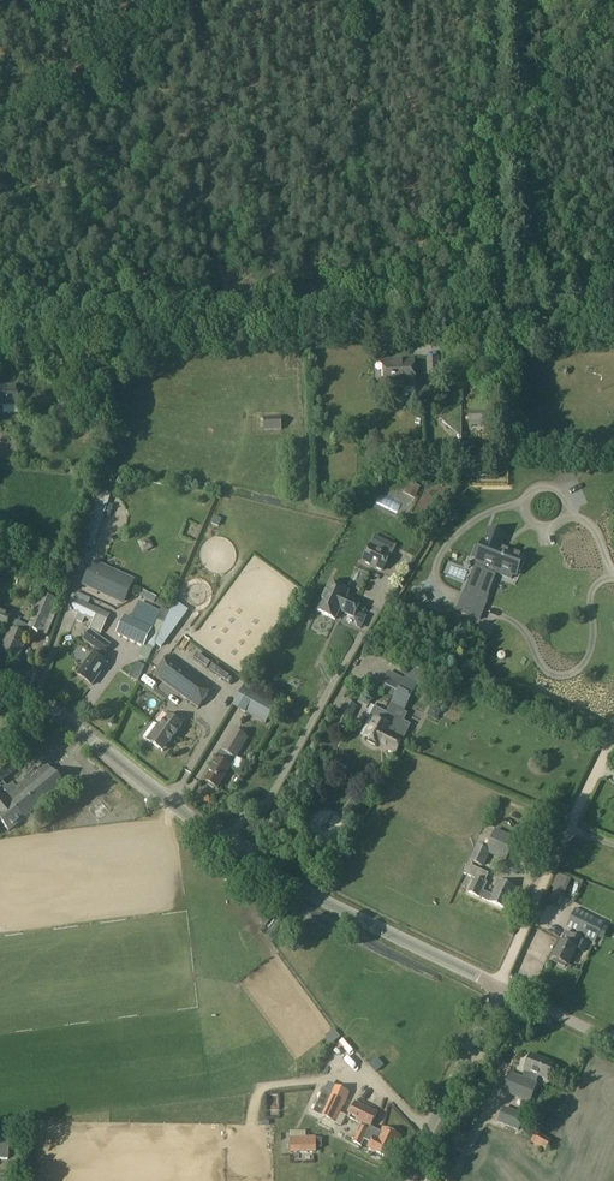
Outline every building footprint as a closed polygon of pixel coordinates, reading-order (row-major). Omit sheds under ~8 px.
[(439,357),(426,358),(428,388),(441,387),(439,357)] [(414,387),(413,362),(383,364),(384,388),(403,387),(404,395),(415,394),(414,387)] [(17,386),(0,386),(0,406),(18,405),(17,386)] [(470,402),(470,423),(495,423),(495,402),(470,402)] [(446,410),(440,420),(461,439),(461,407),(446,410)] [(3,423),(18,423),(18,415),(3,416),(3,423)] [(263,419),(263,431),(281,430),(281,418),(263,419)] [(76,463),(73,475),(81,477),(85,466),(76,463)] [(410,482),(405,492),(416,497),(421,487),(410,482)] [(95,500),(80,545),(93,549),(100,528),(108,505),(95,500)] [(214,516),(210,524),(219,527),(222,519),(214,516)] [(482,549),(476,547),(472,557),(478,560),(476,565),(480,567),(487,570),(488,566),(492,554),(496,556),(498,549),(503,537),(490,531),(485,543),(484,543),(484,544),(485,545),(483,548),(482,547),(482,549)] [(370,545),(361,561),(383,572),(392,555),(390,555),(394,546),(375,537),(371,545),(370,545)] [(492,554),(488,566),(498,570),(497,573),(511,579),(513,573),(515,574),(522,558),(505,551),(505,552),(498,549),(496,556),(492,554)] [(100,590),(124,601),(133,581),(94,562),(84,583),(89,585),(87,590),(97,594),(100,590)] [(352,620),(359,606),(344,599),(346,594),(329,586),(315,614),(333,622),(337,613),(352,620)] [(467,586),(464,593),(475,597),(477,591),(468,587),(467,586)] [(424,592),(418,595),(422,603),(428,600),(424,592)] [(79,593),(71,611),(77,614),(75,620),(82,623),(84,617),(93,621),(90,630),(100,634),(109,615),(87,605),(90,599),(79,593)] [(464,593),(457,611),(464,614),(468,605),(476,608),(479,599),(475,597),(464,593)] [(35,610),(28,626),(28,627),(31,629),(47,636),(59,608),(58,608),(54,606),(56,600),(42,594),(39,602),(36,601),(32,602),(31,605),(33,609),(35,610)] [(166,612),(174,599),(167,594),(159,608),(166,612)] [(468,605),(464,614),(479,620),(486,602),(479,599),(476,608),(468,605)] [(189,611),(175,601),(156,644),(161,649),(189,611)] [(5,629),(6,628),(10,618),(12,614),(0,610),(0,627),(5,629)] [(116,633),(144,645),(152,627),(125,614),(116,633)] [(6,628),(11,630),(2,650),(18,657),(27,637),(28,637),(31,629),(28,627),(28,626),(10,618),(6,628)] [(91,632),(84,642),(92,647),(99,638),(91,632)] [(99,638),(92,647),(95,649),(101,654),(102,653),(108,644),(99,638)] [(105,656),(101,654),(95,649),(77,675),(91,685),(107,664),(102,660),(105,656)] [(153,676),(199,709),(213,689),(168,656),(153,676)] [(457,656),(453,662),(458,666),(462,659),(457,656)] [(201,663),(198,668),(209,675),(212,670),(201,663)] [(144,666),(138,664),(135,670),(141,673),(144,666)] [(404,679),(393,699),(390,704),(404,711),(423,673),(410,667),(404,679)] [(130,687),(137,690),(141,683),(134,679),(130,687)] [(238,708),(248,691),(244,689),(233,706),(238,708)] [(248,690),(248,691),(238,708),(237,708),(265,724),(276,706),(248,690)] [(357,706),(346,701),(335,723),(346,729),(357,706)] [(370,717),(374,719),(364,738),(395,754),(402,741),(409,726),(400,721),(404,711),(390,704),(386,713),(375,708),(370,717)] [(172,713),(169,716),(160,728),(154,724),(144,737),(162,751),(182,726),(177,722),(180,719),(172,713)] [(215,758),(217,759),(205,781),(218,789),(230,767),(231,768),(235,760),(248,738),(233,730),(220,750),(215,758)] [(9,831),(65,785),(52,770),(51,771),(48,767),(45,769),(44,767),(38,771),(37,770),(24,780),(25,782),(16,789),(13,784),(7,789),(2,782),(19,768),(14,761),(0,772),(0,820),(9,831)] [(239,782),(245,772),(237,767),(231,777),(239,782)] [(493,833),(484,850),(483,852),(489,854),(507,863),(516,842),(493,833)] [(483,852),(484,850),(475,845),(469,861),(483,868),(489,854),(483,852)] [(467,864),(462,874),(475,879),(469,893),(507,910),(516,889),(498,880),(491,896),(483,892),(487,883),(484,881),(487,874),(467,864)] [(567,918),(569,912),(556,907),(553,913),(567,918)] [(604,923),(576,909),(566,927),(586,936),(585,938),(595,943),(604,923)] [(572,934),(567,944),(561,941),(552,959),(568,966),(577,949),(581,939),(572,934)] [(522,1078),(509,1073),(501,1092),(530,1103),(537,1085),(535,1084),(538,1077),(547,1080),(554,1064),(531,1055),(524,1071),(525,1072),(522,1078)] [(335,1086),(331,1093),(323,1089),(312,1112),(335,1124),(350,1093),(335,1086)] [(383,1128),(380,1132),(370,1128),(377,1113),(355,1102),(348,1118),(361,1125),(353,1142),(361,1146),(364,1140),(372,1143),(369,1149),(389,1159),(400,1137),(383,1128)] [(497,1122),(518,1130),(524,1115),(503,1107),(497,1122)] [(537,1132),(531,1142),(545,1151),(551,1140),(537,1132)] [(462,1149),(468,1138),(457,1133),(452,1144),(462,1149)] [(291,1136),(291,1151),(315,1151),(315,1136),(291,1136)]
